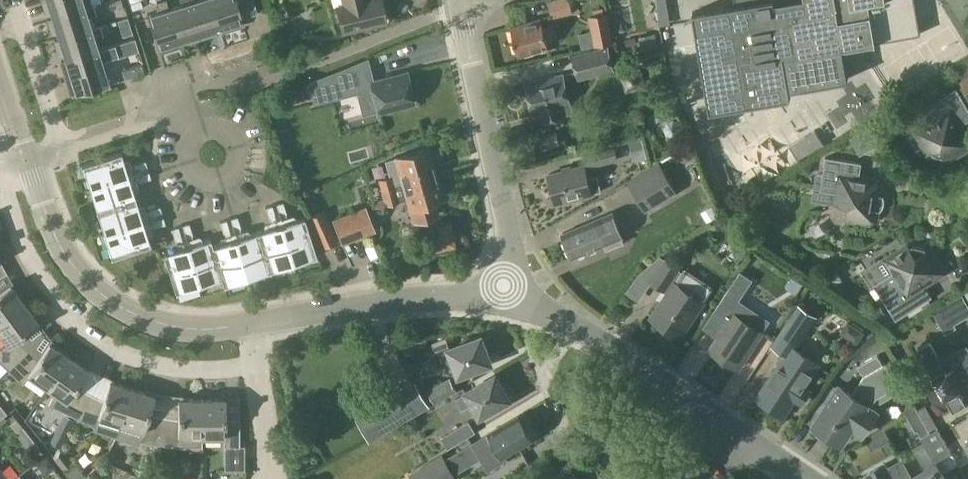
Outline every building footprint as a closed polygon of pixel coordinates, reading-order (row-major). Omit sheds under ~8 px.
[(46,13),(50,12),(52,18),(85,7),(92,5),(90,0),(42,0),(46,13)] [(201,39),(189,0),(180,0),(181,4),(169,8),(181,45),(180,41),(185,39),(187,43),(201,39)] [(201,39),(216,34),(215,30),(221,28),(222,32),(212,0),(189,0),(201,39)] [(222,32),(237,27),(236,23),(243,21),(242,18),(257,13),(253,0),(212,0),(222,32)] [(337,7),(343,30),(385,20),(380,0),(348,0),(344,1),(345,5),(337,7)] [(570,0),(562,0),(549,3),(552,17),(572,12),(570,0)] [(695,11),(712,110),(794,96),(792,88),(805,86),(851,78),(851,76),(849,77),(844,46),(878,40),(879,41),(880,41),(879,37),(876,14),(875,9),(872,9),(870,0),(873,0),(737,0),(738,8),(727,10),(727,5),(695,11)] [(58,39),(92,28),(88,16),(105,10),(102,2),(92,5),(85,7),(52,18),(48,19),(53,34),(56,33),(58,39)] [(610,8),(616,27),(630,22),(625,4),(610,8)] [(920,6),(876,14),(879,37),(924,29),(920,6)] [(166,50),(181,45),(169,8),(147,14),(158,48),(165,46),(166,50)] [(589,15),(595,46),(613,43),(607,12),(589,15)] [(541,18),(511,25),(519,55),(549,47),(548,42),(558,39),(554,23),(543,26),(541,18)] [(65,60),(98,49),(95,37),(112,31),(109,23),(92,28),(58,39),(54,40),(59,55),(63,54),(65,60)] [(65,60),(61,61),(66,76),(70,75),(76,95),(109,84),(101,58),(118,52),(116,44),(98,49),(65,60)] [(612,46),(573,54),(579,79),(618,70),(612,46)] [(367,59),(309,82),(309,83),(314,103),(357,92),(363,114),(378,110),(379,110),(414,101),(406,73),(396,76),(395,74),(372,80),(367,60),(367,59)] [(956,67),(963,77),(960,79),(967,92),(967,60),(956,67)] [(571,106),(563,74),(526,83),(534,115),(542,113),(544,121),(563,116),(562,108),(571,106)] [(927,120),(913,129),(927,152),(930,150),(932,154),(944,157),(948,155),(949,159),(967,148),(967,136),(961,124),(967,120),(967,108),(956,88),(920,108),(927,120)] [(701,118),(703,130),(720,127),(722,143),(732,141),(728,113),(701,118)] [(815,129),(790,145),(799,159),(824,143),(815,129)] [(615,144),(584,152),(587,168),(619,160),(615,144)] [(381,188),(434,173),(427,149),(385,161),(389,176),(378,179),(381,188)] [(123,160),(121,152),(81,164),(111,257),(150,245),(148,236),(151,235),(152,233),(151,227),(154,226),(154,227),(165,223),(160,206),(148,209),(149,211),(146,212),(144,206),(141,204),(138,205),(133,191),(137,189),(138,187),(136,181),(139,180),(140,181),(151,178),(145,160),(134,164),(134,165),(131,166),(130,160),(127,159),(123,160)] [(825,155),(819,188),(835,191),(833,201),(847,203),(844,217),(868,221),(869,215),(875,217),(876,210),(879,211),(882,208),(883,207),(885,202),(885,199),(884,196),(882,194),(879,193),(881,185),(875,184),(876,178),(858,175),(861,161),(825,155)] [(647,212),(680,192),(661,161),(628,181),(647,212)] [(587,179),(584,165),(549,173),(556,202),(604,190),(600,176),(587,179)] [(362,208),(332,220),(340,241),(370,229),(364,213),(386,205),(396,202),(409,199),(411,207),(415,222),(440,215),(436,200),(441,199),(434,173),(407,181),(404,182),(392,185),(381,188),(384,198),(361,207),(362,208)] [(171,250),(163,253),(175,292),(221,278),(224,286),(317,257),(304,217),(296,219),(295,216),(292,214),(287,216),(285,213),(286,213),(283,202),(272,205),(266,207),(269,218),(270,218),(271,221),(266,223),(264,226),(265,229),(250,234),(249,230),(246,229),(241,231),(240,228),(241,227),(237,216),(220,221),(223,233),(225,233),(226,235),(220,238),(218,240),(220,244),(213,246),(210,238),(202,241),(201,237),(198,236),(193,237),(192,234),(189,223),(172,228),(175,239),(176,239),(177,242),(172,244),(171,247),(171,250)] [(324,209),(307,217),(321,249),(338,241),(324,209)] [(595,219),(563,232),(573,256),(605,243),(608,249),(627,242),(614,211),(595,219)] [(881,258),(890,272),(878,279),(900,314),(929,297),(921,285),(942,272),(928,249),(924,251),(922,248),(910,245),(907,247),(905,243),(881,258)] [(665,257),(649,281),(667,293),(651,317),(680,336),(704,301),(713,287),(685,268),(676,282),(675,282),(675,281),(673,279),(681,267),(665,257)] [(717,337),(708,350),(739,370),(764,332),(763,331),(732,310),(739,300),(753,279),(741,271),(714,310),(728,320),(717,337)] [(786,287),(796,294),(804,283),(793,276),(786,287)] [(24,304),(10,284),(0,292),(0,322),(24,304)] [(933,309),(948,334),(958,328),(956,323),(967,316),(967,300),(962,291),(933,309)] [(7,343),(0,349),(0,362),(7,368),(27,348),(17,338),(38,322),(24,304),(0,322),(0,334),(7,343)] [(786,354),(757,397),(784,415),(795,397),(802,402),(810,389),(804,385),(818,363),(793,346),(803,330),(807,333),(817,317),(799,305),(772,345),(786,354)] [(491,362),(481,337),(450,348),(460,374),(491,362)] [(931,342),(918,349),(934,378),(925,384),(935,401),(944,396),(947,402),(953,412),(966,405),(957,389),(967,383),(967,359),(946,372),(931,342)] [(47,388),(69,357),(49,343),(38,359),(27,348),(7,368),(22,383),(28,375),(47,388)] [(839,386),(813,425),(820,429),(817,433),(833,443),(836,439),(842,443),(852,428),(862,435),(878,411),(871,406),(876,397),(880,403),(899,391),(896,385),(899,384),(885,361),(882,363),(877,353),(857,365),(863,376),(852,394),(839,386)] [(59,409),(78,418),(91,392),(77,386),(88,370),(69,357),(47,388),(55,394),(50,405),(59,409)] [(467,391),(467,392),(456,398),(463,409),(473,403),(480,415),(509,398),(496,375),(467,391)] [(450,377),(428,389),(435,402),(435,403),(458,390),(450,377)] [(95,431),(117,438),(132,388),(109,381),(104,399),(98,417),(99,417),(96,427),(95,431)] [(428,389),(426,386),(386,412),(395,427),(435,402),(428,389)] [(117,438),(138,445),(139,440),(159,443),(164,415),(149,413),(154,395),(132,388),(117,438)] [(78,418),(96,427),(99,417),(98,417),(104,399),(91,392),(78,418)] [(906,414),(917,408),(911,398),(907,401),(904,410),(906,414)] [(178,418),(164,415),(159,443),(185,447),(201,447),(201,437),(201,399),(178,399),(178,418)] [(225,399),(201,399),(201,437),(224,437),(224,446),(228,446),(228,470),(245,470),(245,445),(240,445),(240,418),(225,418),(225,399)] [(0,402),(0,418),(1,420),(9,414),(0,402)] [(368,440),(393,426),(392,424),(380,403),(355,417),(368,440)] [(930,432),(937,428),(938,428),(925,404),(917,408),(930,432)] [(912,476),(914,478),(946,478),(936,462),(952,454),(937,428),(930,432),(917,408),(906,414),(916,431),(918,430),(921,437),(925,443),(914,450),(925,469),(912,476)] [(459,453),(448,459),(454,470),(479,455),(480,456),(488,470),(507,458),(505,454),(532,438),(519,415),(491,432),(490,431),(471,443),(473,445),(459,453)] [(11,425),(24,442),(31,436),(18,419),(11,425)] [(471,421),(443,437),(449,449),(478,432),(471,421)] [(57,429),(50,442),(62,449),(69,436),(57,429)] [(849,449),(858,466),(884,453),(875,435),(849,449)] [(24,442),(33,453),(39,447),(31,436),(24,442)] [(60,451),(55,458),(64,470),(71,465),(60,451)] [(458,478),(454,470),(448,459),(445,453),(410,472),(415,478),(456,478),(458,478)] [(912,476),(902,458),(887,466),(885,463),(867,473),(870,478),(914,478),(912,476)]
